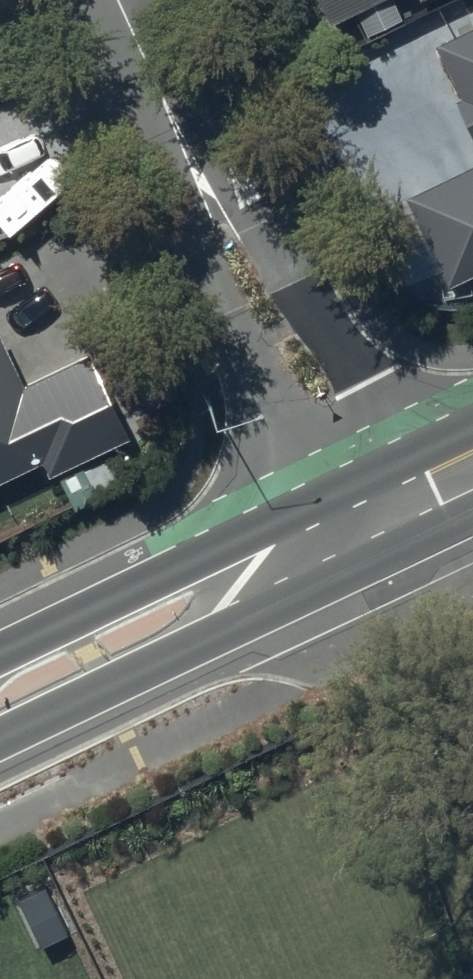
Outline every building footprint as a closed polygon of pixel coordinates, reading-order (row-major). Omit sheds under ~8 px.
[(333,22),(356,11),(367,33),(401,16),(393,0),(322,0),(333,22)] [(437,45),(461,97),(454,100),(472,140),(472,29),(437,45)] [(410,195),(450,283),(472,272),(472,166),(410,195)] [(40,466),(46,479),(128,441),(89,358),(24,388),(0,336),(0,484),(40,466)]
